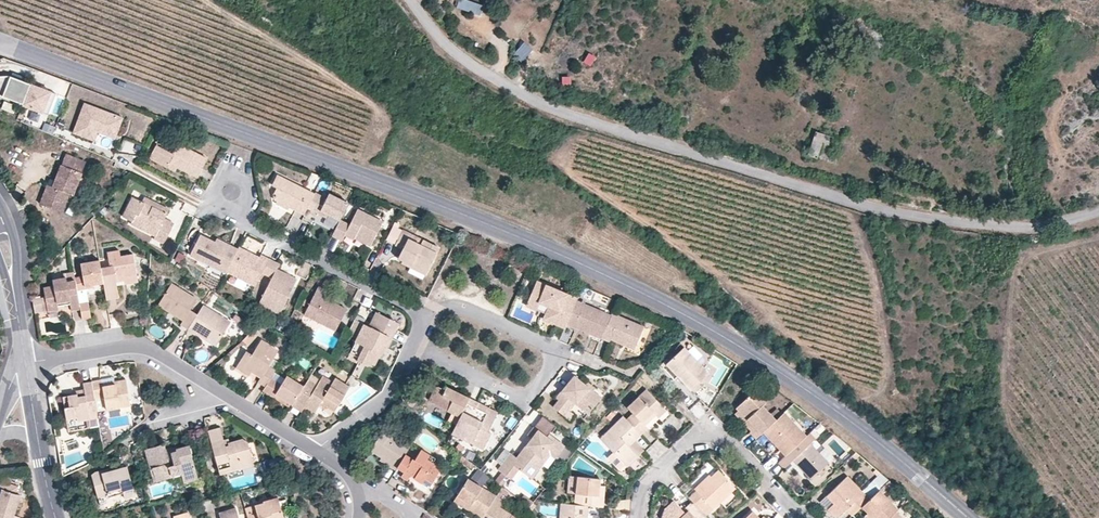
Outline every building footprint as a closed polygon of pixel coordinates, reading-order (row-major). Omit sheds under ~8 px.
[(482,5),(469,0),(459,0),(456,7),(479,15),(482,5)] [(523,41),(513,54),(522,61),(532,48),(523,41)] [(583,62),(590,65),(595,56),(587,52),(583,62)] [(32,85),(10,77),(0,78),(0,96),(24,106),(30,88),(32,85)] [(49,116),(57,95),(41,89),(39,90),(38,91),(30,88),(24,106),(23,106),(49,116)] [(3,101),(1,109),(14,112),(15,104),(3,101)] [(114,128),(119,115),(85,103),(75,131),(95,139),(99,130),(101,124),(114,128)] [(124,117),(119,115),(114,128),(116,137),(124,117)] [(101,124),(99,130),(116,137),(114,128),(101,124)] [(808,152),(818,155),(822,144),(830,147),(833,137),(815,131),(808,152)] [(120,149),(136,155),(140,145),(124,139),(120,149)] [(156,148),(149,162),(165,170),(168,165),(197,180),(206,161),(175,146),(170,156),(156,148)] [(64,160),(52,187),(49,193),(44,191),(36,209),(56,218),(61,207),(59,206),(62,199),(65,200),(70,202),(84,169),(64,160)] [(314,196),(276,177),(271,187),(276,190),(273,196),(276,201),(305,215),(307,210),(314,196)] [(49,193),(52,187),(47,184),(44,191),(49,193)] [(315,194),(314,196),(307,210),(319,216),(321,213),(340,222),(348,205),(328,195),(326,199),(315,194)] [(166,215),(132,198),(122,218),(130,222),(129,225),(155,237),(153,240),(164,245),(174,225),(164,220),(166,215)] [(349,226),(340,222),(332,237),(342,242),(345,236),(354,241),(357,235),(373,243),(382,223),(357,211),(349,226)] [(440,250),(403,232),(395,247),(402,250),(398,259),(411,266),(414,261),(417,262),(416,264),(430,271),(440,250)] [(226,274),(238,250),(229,246),(227,250),(200,237),(191,256),(226,274)] [(260,259),(238,249),(238,250),(226,274),(255,287),(262,274),(268,260),(261,257),(260,259)] [(103,283),(105,300),(118,297),(114,276),(122,274),(122,277),(136,274),(132,254),(120,256),(118,250),(107,251),(109,265),(100,267),(103,283)] [(71,260),(75,280),(76,291),(85,289),(85,287),(103,283),(100,267),(99,259),(92,261),(91,256),(71,260)] [(279,265),(268,260),(262,274),(272,278),(260,301),(281,312),(297,281),(276,271),(279,265)] [(300,275),(306,278),(311,265),(305,263),(300,275)] [(33,304),(34,313),(57,309),(57,305),(56,302),(69,300),(70,303),(72,310),(80,309),(79,303),(76,291),(75,280),(66,281),(65,277),(52,279),(53,285),(42,287),(45,302),(33,304)] [(180,324),(187,328),(197,313),(189,308),(196,298),(171,283),(158,305),(182,320),(180,324)] [(578,300),(537,283),(530,299),(540,303),(541,299),(551,303),(544,320),(565,329),(567,325),(577,302),(578,300)] [(327,291),(318,286),(304,314),(335,330),(345,309),(323,298),(327,291)] [(79,303),(88,301),(85,289),(76,291),(79,303)] [(80,309),(81,319),(91,317),(88,301),(79,303),(80,309)] [(610,316),(577,302),(567,325),(590,334),(592,330),(603,334),(610,316)] [(230,322),(203,304),(197,313),(187,328),(215,346),(223,333),(230,337),(241,319),(234,315),(230,322)] [(399,323),(379,313),(373,325),(375,328),(372,329),(371,327),(366,325),(364,324),(350,353),(358,357),(357,360),(367,366),(371,364),(376,354),(374,350),(378,342),(388,347),(399,323)] [(611,314),(610,316),(603,334),(601,339),(608,342),(609,340),(622,345),(624,341),(635,346),(643,327),(611,314)] [(354,338),(361,322),(354,319),(347,335),(354,338)] [(270,377),(275,369),(272,368),(275,363),(271,360),(277,349),(260,339),(251,355),(245,350),(238,363),(251,372),(254,368),(262,373),(260,377),(258,381),(265,386),(270,377)] [(708,373),(683,347),(664,365),(690,390),(708,373)] [(251,372),(238,363),(235,367),(249,375),(251,372)] [(303,385),(308,378),(291,367),(287,374),(303,385)] [(254,368),(251,372),(260,377),(262,373),(254,368)] [(265,386),(262,390),(273,396),(275,394),(285,400),(291,404),(303,385),(287,374),(281,384),(270,377),(265,386)] [(291,404),(291,405),(301,411),(304,405),(315,412),(318,407),(322,400),(327,403),(326,406),(333,411),(349,386),(335,377),(332,381),(322,375),(317,383),(308,378),(303,385),(291,404)] [(575,376),(562,392),(565,395),(554,408),(562,415),(573,402),(589,415),(602,399),(575,376)] [(101,379),(91,381),(94,398),(103,396),(105,410),(129,406),(125,379),(102,383),(101,379)] [(76,394),(62,396),(66,419),(77,418),(78,421),(97,418),(94,398),(91,381),(83,382),(85,395),(76,397),(76,394)] [(461,416),(470,398),(448,387),(447,390),(444,388),(442,388),(439,387),(437,388),(436,389),(434,391),(431,397),(431,398),(431,400),(432,401),(433,402),(436,404),(461,416)] [(632,413),(625,420),(637,432),(640,435),(647,429),(642,423),(655,410),(658,412),(662,408),(645,390),(626,408),(632,413)] [(753,391),(735,409),(753,428),(748,432),(755,439),(762,432),(776,419),(762,405),(765,403),(753,391)] [(275,394),(273,396),(284,403),(285,400),(275,394)] [(479,403),(470,398),(461,416),(453,433),(465,439),(469,432),(477,435),(473,443),(485,448),(492,433),(489,432),(496,418),(477,408),(479,403)] [(322,400),(318,407),(323,410),(326,406),(327,403),(322,400)] [(806,436),(783,413),(776,419),(762,432),(785,456),(806,436)] [(542,416),(535,425),(548,435),(555,425),(542,416)] [(625,420),(622,416),(599,438),(626,467),(638,456),(626,443),(637,432),(625,420)] [(219,427),(207,430),(220,475),(254,465),(249,448),(247,441),(242,438),(228,442),(228,444),(224,445),(219,427)] [(409,447),(383,430),(370,451),(380,458),(379,461),(395,470),(397,467),(405,454),(409,447)] [(512,454),(499,469),(507,474),(519,460),(525,465),(530,459),(536,464),(549,448),(558,455),(564,447),(549,435),(546,438),(540,433),(534,440),(531,438),(516,457),(512,454)] [(815,438),(809,433),(806,436),(785,456),(777,463),(783,470),(791,461),(809,480),(817,473),(820,476),(824,472),(821,469),(828,462),(809,443),(815,438)] [(163,443),(144,448),(153,482),(181,474),(183,482),(197,478),(191,456),(192,456),(189,443),(175,447),(176,450),(166,452),(163,443)] [(414,459),(405,454),(397,467),(403,471),(400,476),(407,480),(410,475),(429,487),(441,467),(426,458),(429,454),(420,449),(414,459)] [(96,470),(91,475),(97,497),(107,494),(108,497),(121,493),(121,490),(132,488),(125,465),(109,470),(108,466),(96,470)] [(695,491),(687,497),(693,504),(704,516),(734,489),(717,470),(710,477),(708,474),(693,488),(695,491)] [(847,476),(823,498),(829,505),(831,503),(833,504),(827,510),(835,517),(845,510),(851,517),(861,507),(869,499),(847,476)] [(600,479),(577,477),(575,494),(598,496),(600,479)] [(468,478),(458,494),(471,503),(467,510),(480,517),(482,517),(494,498),(496,496),(468,478)] [(19,517),(14,515),(20,496),(15,494),(18,487),(2,481),(0,488),(0,489),(2,490),(0,495),(0,517),(18,517),(19,517)] [(878,490),(869,499),(861,507),(867,513),(871,517),(888,517),(895,512),(897,510),(878,490)] [(262,500),(262,502),(254,504),(256,512),(245,515),(246,517),(283,517),(276,496),(262,500)] [(494,498),(482,517),(518,517),(500,507),(502,503),(494,498)] [(693,504),(684,513),(673,501),(665,508),(669,513),(664,517),(706,517),(704,516),(693,504)] [(588,506),(561,503),(559,517),(587,517),(588,506)] [(218,512),(219,517),(238,517),(234,507),(218,512)]
